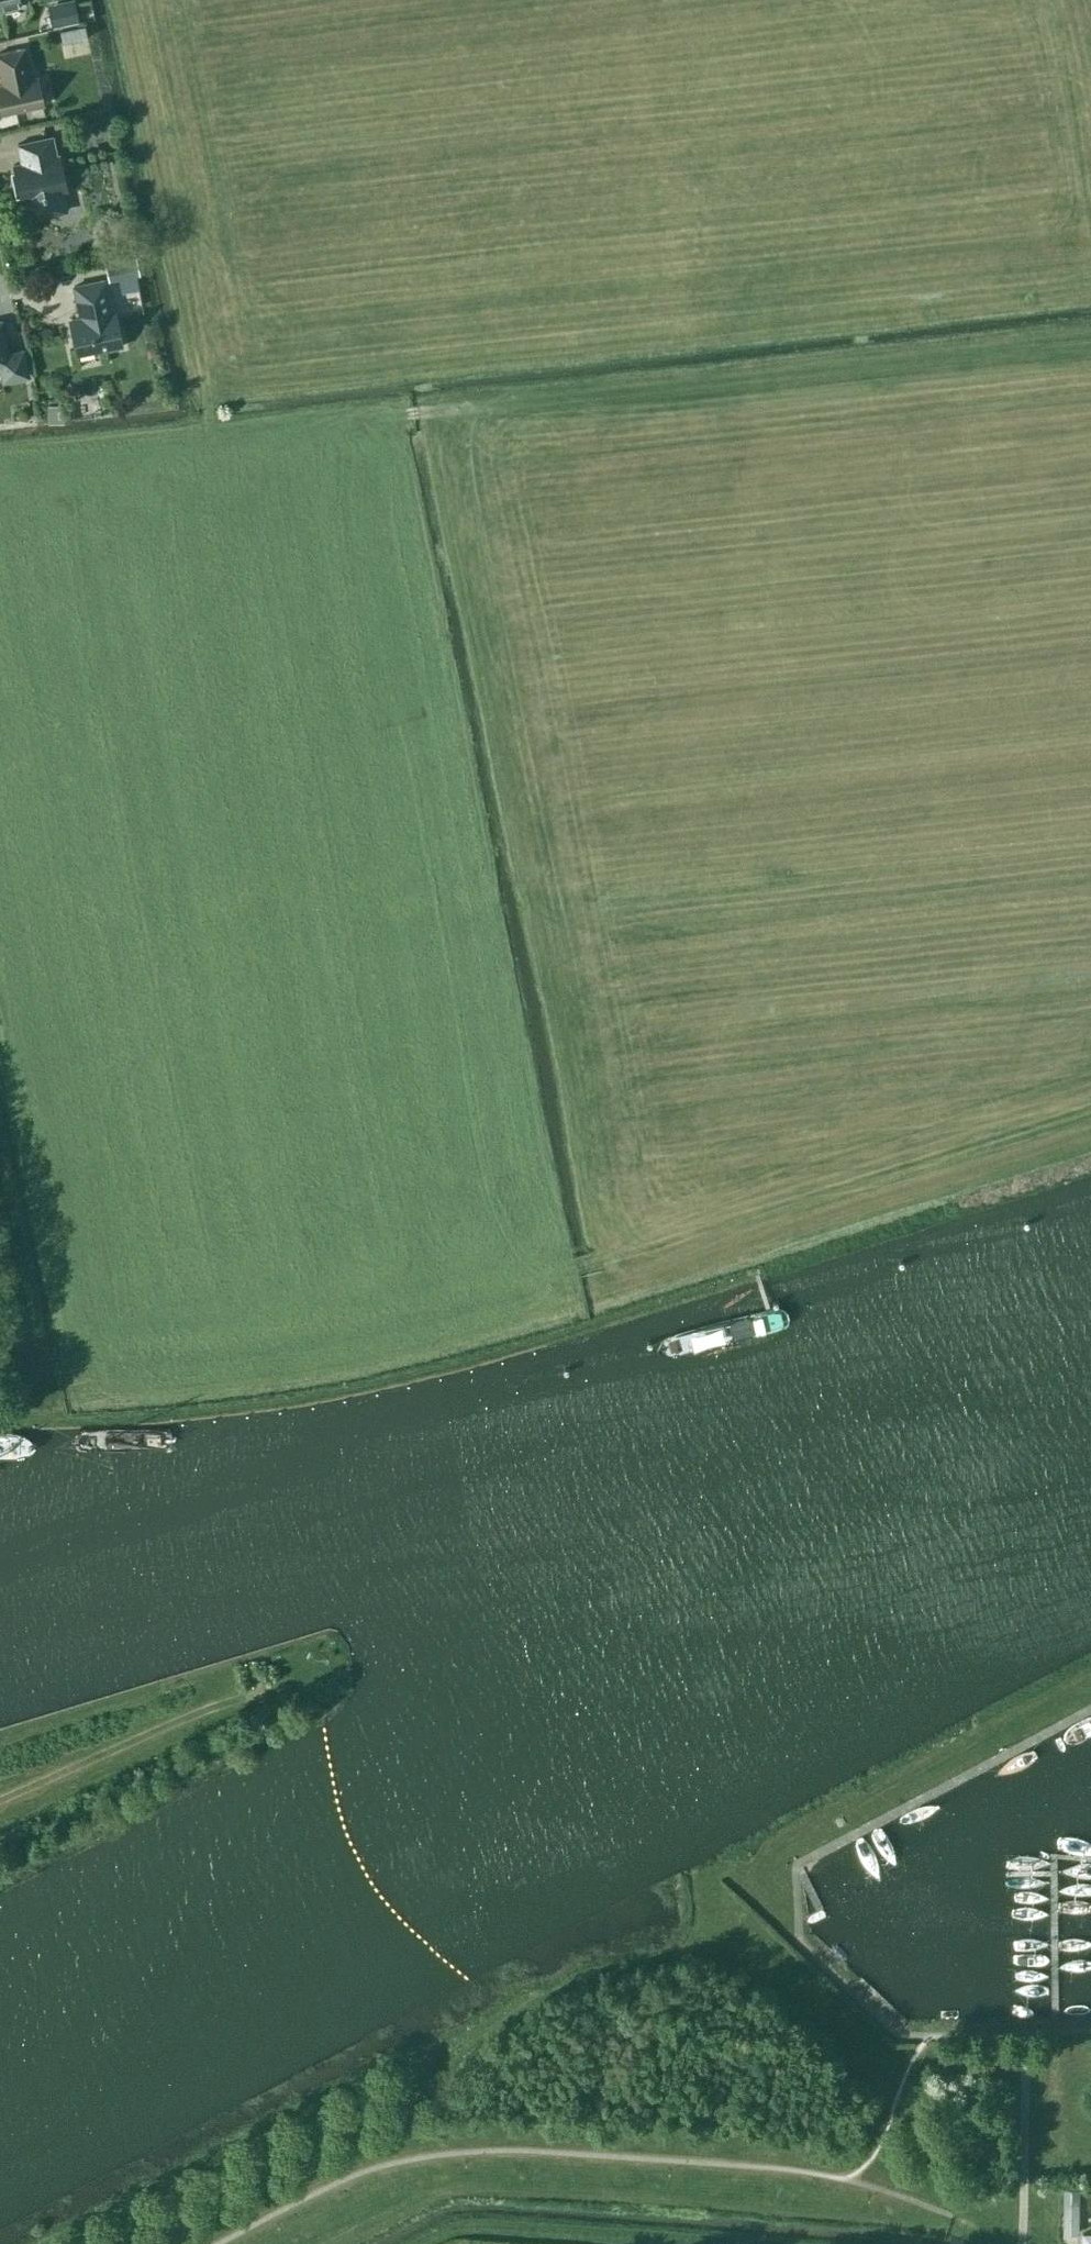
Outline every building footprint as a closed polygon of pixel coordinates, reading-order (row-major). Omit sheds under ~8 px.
[(73,0),(57,0),(45,3),(50,26),(77,20),(73,0)] [(76,39),(73,27),(60,30),(62,42),(76,39)] [(0,83),(0,106),(1,112),(42,104),(36,76),(30,77),(23,46),(0,52),(0,79),(1,83),(0,83)] [(0,132),(0,149),(9,149),(7,131),(0,132)] [(54,156),(50,137),(18,144),(22,163),(13,165),(20,198),(26,196),(31,216),(58,210),(62,204),(59,189),(65,188),(58,155),(54,156)] [(138,272),(134,254),(103,261),(107,279),(138,272)] [(110,309),(103,278),(73,285),(80,318),(69,320),(76,352),(97,348),(98,350),(121,345),(113,308),(110,309)] [(2,380),(27,375),(22,349),(7,353),(0,322),(0,371),(2,380)] [(1059,2232),(1077,2232),(1076,2202),(1058,2203),(1059,2232)]
